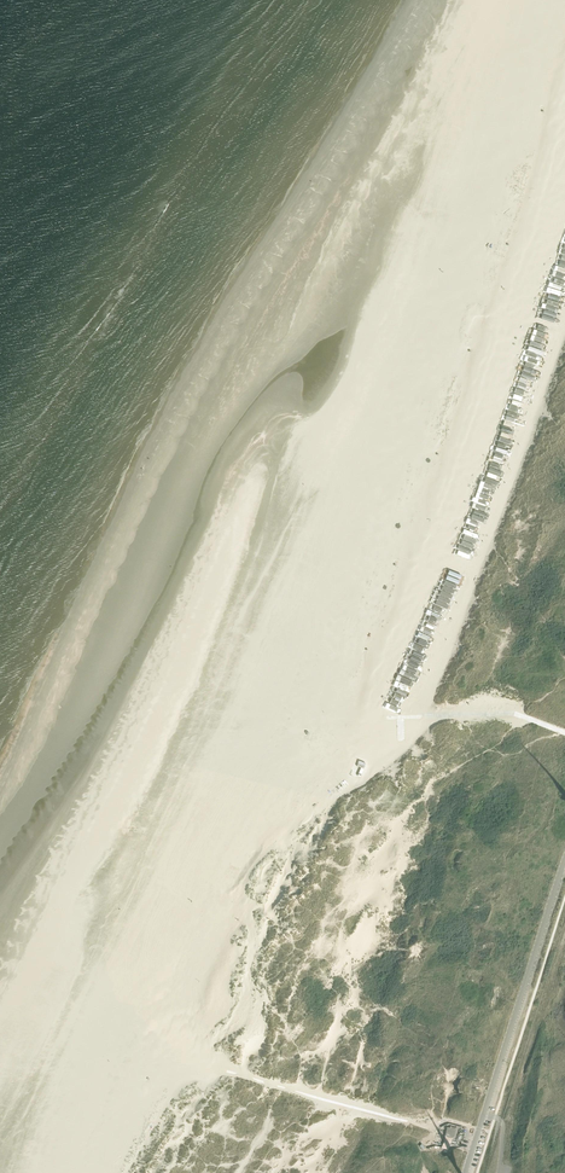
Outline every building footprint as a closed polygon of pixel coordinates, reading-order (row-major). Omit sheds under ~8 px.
[(558,273),(556,278),(564,281),(564,275),(558,273)] [(556,278),(554,284),(564,288),(564,281),(556,278)] [(554,284),(552,290),(563,294),(564,289),(564,288),(554,284)] [(563,294),(552,290),(550,295),(561,299),(563,294)] [(561,299),(550,295),(548,301),(559,305),(561,299)] [(559,305),(548,301),(546,307),(557,311),(559,305)] [(557,311),(546,307),(544,313),(555,317),(557,311)] [(555,317),(544,313),(542,318),(553,322),(555,317)] [(553,322),(542,318),(540,324),(551,328),(553,322)] [(551,328),(540,324),(538,330),(549,334),(551,328)] [(549,334),(538,330),(536,335),(547,339),(549,334)] [(547,339),(536,335),(534,341),(545,345),(547,339)] [(545,345),(534,341),(532,347),(543,351),(545,345)] [(543,351),(532,347),(530,353),(541,357),(543,351)] [(541,357),(530,353),(528,358),(539,362),(541,357)] [(539,362),(528,358),(526,364),(537,368),(539,362)] [(537,368),(526,364),(524,370),(535,374),(537,368)] [(535,374),(524,370),(522,376),(533,380),(535,374)] [(533,380),(522,376),(520,381),(531,385),(533,380)] [(531,385),(520,381),(518,387),(529,391),(531,385)] [(529,391),(518,387),(516,393),(527,397),(529,391)] [(527,397),(516,393),(514,398),(525,402),(527,397)] [(525,402),(514,398),(512,404),(523,408),(525,402)] [(523,408),(512,404),(510,410),(521,414),(523,408)] [(521,414),(510,410),(508,416),(519,420),(521,414)] [(519,420),(508,416),(506,421),(517,425),(519,420)] [(517,425),(506,421),(504,427),(515,431),(517,425)] [(515,431),(504,427),(502,433),(513,437),(515,431)] [(513,437),(502,433),(500,438),(511,442),(513,437)] [(511,442),(500,438),(498,444),(509,448),(511,442)] [(509,448),(498,444),(496,450),(507,454),(509,448)] [(507,454),(496,450),(494,456),(505,460),(507,454)] [(505,460),(494,456),(492,461),(503,465),(505,460)] [(503,465),(492,461),(490,467),(501,471),(503,465)] [(501,471),(490,467),(488,473),(499,477),(501,471)] [(499,477),(488,473),(486,478),(497,482),(499,477)] [(497,482),(486,478),(484,484),(495,488),(497,482)] [(495,488),(484,484),(482,490),(493,494),(495,488)] [(493,494),(482,490),(480,496),(491,500),(493,494)] [(491,500),(480,496),(478,501),(489,505),(491,500)] [(489,505),(478,501),(476,507),(487,511),(489,505)] [(487,511),(476,507),(474,513),(485,517),(487,511)] [(485,517),(474,513),(472,518),(483,522),(485,517)] [(483,522),(472,518),(470,524),(481,528),(483,522)] [(481,528),(470,524),(468,530),(479,534),(481,528)] [(468,530),(466,536),(477,540),(479,534),(468,530)] [(477,540),(466,536),(464,541),(475,545),(477,540)] [(475,545),(464,541),(462,547),(473,551),(475,545)] [(473,551),(462,547),(460,553),(471,557),(473,551)] [(471,557),(460,553),(458,558),(469,562),(471,557)] [(469,562),(458,558),(456,564),(467,568),(469,562)] [(467,568),(456,564),(454,570),(465,574),(467,568)] [(465,574),(454,570),(452,576),(463,580),(465,574)] [(463,580),(452,576),(450,581),(461,585),(463,580)] [(461,585),(450,581),(448,587),(459,591),(461,585)] [(459,591),(448,587),(446,593),(457,597),(459,591)] [(457,597),(446,593),(444,599),(455,603),(457,597)] [(455,603),(444,599),(442,604),(453,608),(455,603)] [(453,608),(442,604),(439,610),(451,614),(453,608)] [(451,614),(439,610),(437,616),(449,620),(451,614)] [(449,620),(437,616),(435,621),(447,625),(449,620)] [(447,625),(435,621),(433,627),(445,631),(447,625)] [(445,631),(433,627),(431,633),(443,637),(445,631)] [(443,637),(431,633),(429,639),(441,643),(443,637)] [(441,643),(429,639),(427,644),(439,648),(441,643)] [(439,648),(427,644),(425,650),(437,654),(439,648)] [(437,654),(425,650),(423,656),(435,660),(437,654)] [(435,660),(423,656),(421,661),(433,665),(435,660)] [(433,665),(421,661),(419,667),(431,671),(433,665)] [(431,671),(419,667),(417,673),(429,677),(431,671)] [(429,677),(417,673),(415,679),(427,683),(429,677)] [(427,683),(415,679),(413,684),(425,688),(427,683)] [(425,688),(413,684),(411,690),(423,694),(425,688)] [(423,694),(411,690),(409,696),(421,700),(423,694)] [(421,700),(409,696),(407,701),(419,705),(421,700)] [(385,715),(383,720),(395,724),(397,719),(385,715)] [(395,724),(383,720),(381,726),(393,730),(395,724)] [(412,720),(403,737),(409,739),(417,723),(412,720)] [(393,730),(381,726),(379,732),(391,736),(393,730)] [(391,736),(379,732),(377,738),(389,742),(391,736)] [(363,768),(365,762),(358,760),(356,765),(363,768)] [(480,991),(480,997),(483,1001),(494,1003),(496,989),(485,988),(480,991)] [(470,1092),(471,1081),(462,1078),(461,1079),(460,1081),(460,1082),(459,1083),(458,1084),(458,1085),(458,1086),(458,1087),(459,1088),(458,1090),(459,1092),(470,1092)] [(437,1129),(440,1136),(445,1137),(444,1140),(451,1141),(451,1142),(450,1142),(450,1144),(452,1144),(453,1143),(456,1144),(458,1139),(462,1141),(465,1132),(461,1130),(462,1126),(448,1122),(438,1127),(437,1129)]
